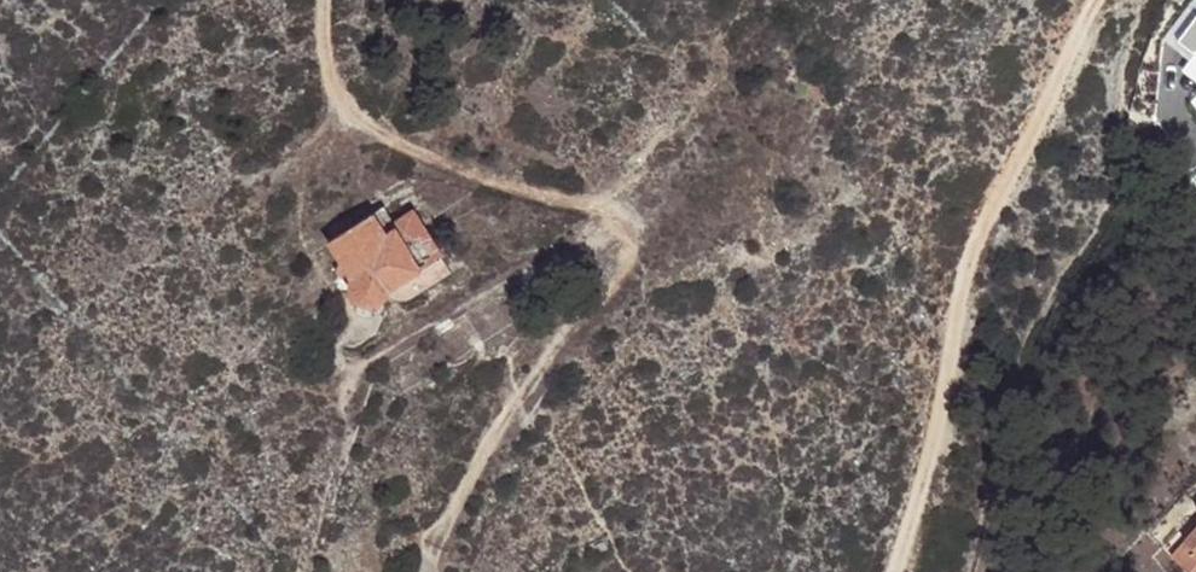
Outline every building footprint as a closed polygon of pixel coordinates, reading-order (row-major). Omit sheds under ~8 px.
[(1184,33),(1195,43),(1195,18),(1184,33)] [(349,221),(358,231),(380,216),(373,207),(349,221)] [(379,300),(387,295),(445,261),(425,210),(397,228),(388,213),(380,216),(358,231),(331,249),(348,285),(345,303),(350,312),(358,318),(368,321),(378,319),(379,300)] [(445,261),(387,295),(396,315),(457,283),(445,261)] [(1176,571),(1195,571),(1195,549),(1176,571)]
